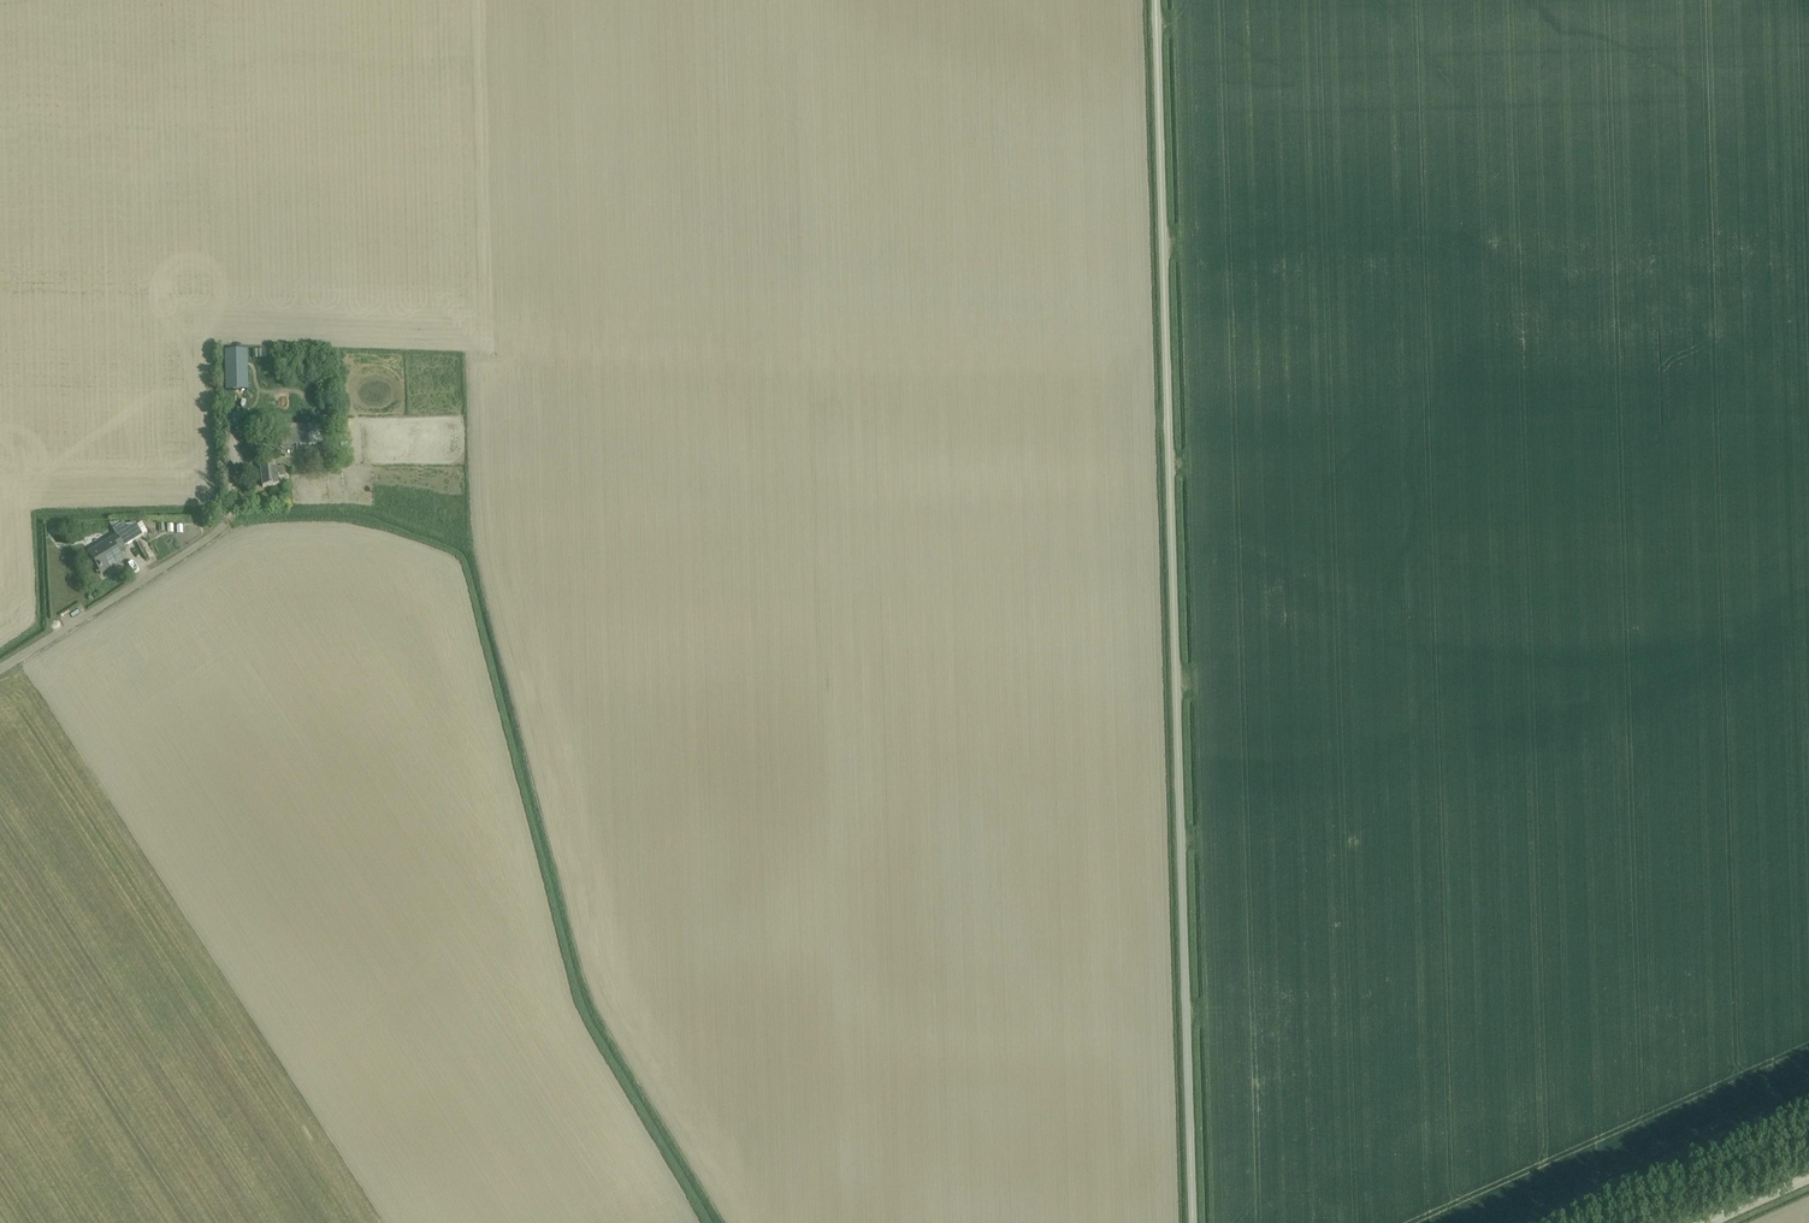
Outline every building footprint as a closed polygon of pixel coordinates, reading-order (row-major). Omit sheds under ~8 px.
[(247,351),(225,351),(226,391),(247,391),(247,351)] [(281,425),(282,446),(323,445),(322,424),(281,425)] [(271,469),(260,470),(262,487),(278,486),(277,477),(286,476),(285,468),(271,469)] [(116,537),(88,554),(100,574),(123,560),(118,551),(134,541),(143,536),(136,524),(127,526),(125,523),(113,531),(116,537)]
